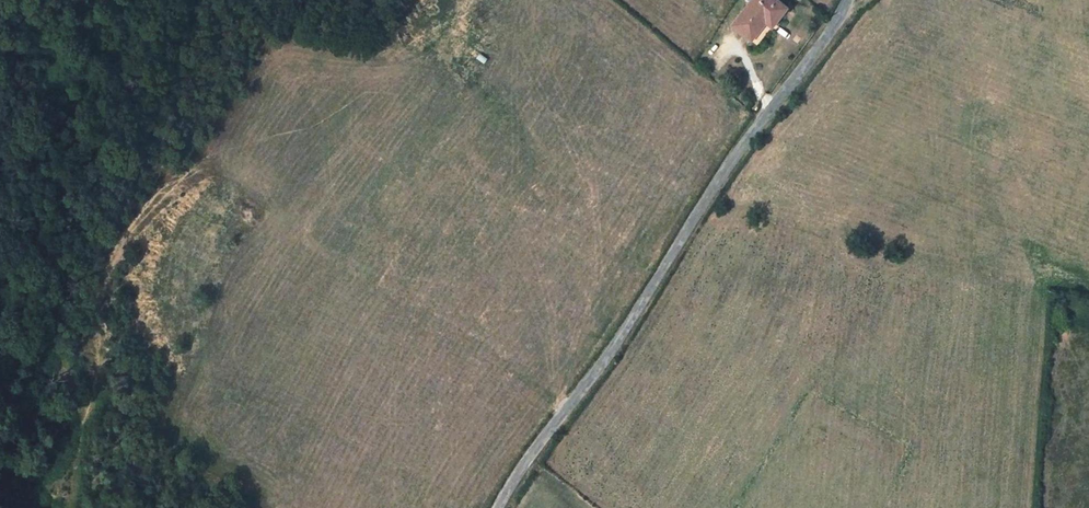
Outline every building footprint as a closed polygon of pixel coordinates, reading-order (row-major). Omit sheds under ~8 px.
[(746,39),(767,16),(772,9),(778,14),(784,8),(775,0),(747,0),(727,23),(746,39)] [(778,14),(772,9),(767,16),(773,21),(778,14)]
